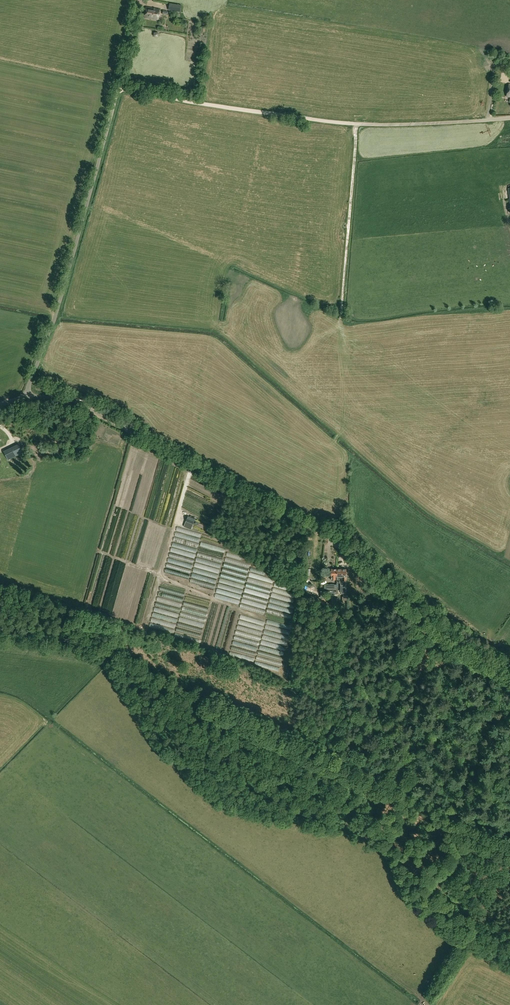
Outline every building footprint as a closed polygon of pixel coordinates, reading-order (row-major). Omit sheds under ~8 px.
[(160,9),(146,7),(144,18),(158,20),(160,9)] [(9,448),(3,451),(8,459),(14,456),(9,448)] [(191,529),(195,519),(188,516),(184,526),(191,529)] [(179,532),(173,554),(178,555),(179,552),(180,552),(182,546),(183,547),(182,551),(187,552),(188,548),(194,549),(194,550),(199,551),(200,546),(201,547),(203,538),(179,532)] [(170,566),(168,576),(191,581),(193,574),(190,573),(189,577),(186,576),(188,571),(194,572),(195,568),(171,562),(170,566)] [(251,579),(253,569),(229,564),(228,567),(227,566),(226,572),(227,572),(226,576),(236,579),(236,581),(224,579),(223,582),(246,587),(247,583),(249,584),(250,579),(251,579)] [(343,569),(337,569),(337,577),(339,577),(339,580),(339,583),(340,583),(340,592),(346,592),(346,581),(343,581),(343,580),(343,577),(343,569)] [(219,583),(220,580),(196,572),(195,575),(219,583)] [(276,592),(277,585),(266,584),(265,588),(261,587),(261,591),(276,592)] [(244,614),(268,620),(273,603),(268,602),(266,610),(255,607),(254,611),(245,609),(244,614)]
